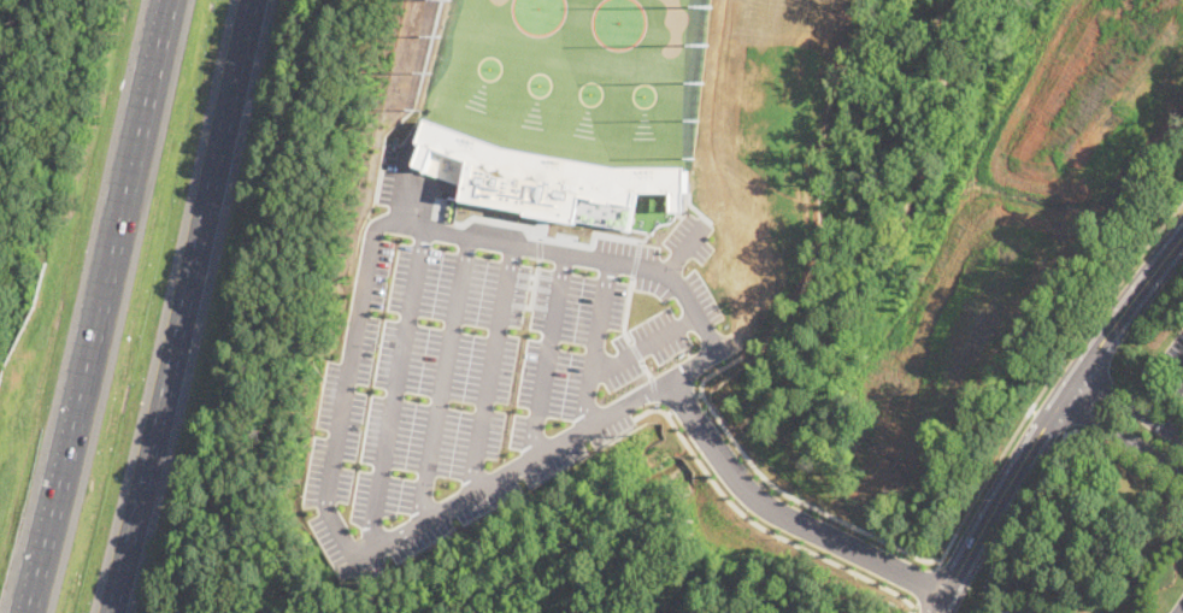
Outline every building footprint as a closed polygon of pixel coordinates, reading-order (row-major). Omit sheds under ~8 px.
[(425,117),(506,147),(620,166),(687,166),(688,211),(675,211),(673,191),(637,191),(635,205),(614,201),(614,204),(596,201),(596,199),(582,196),(577,223),(526,213),(528,211),(459,199),(463,185),(424,172),(425,169),(413,164),(422,143),(417,141),(425,117)]
